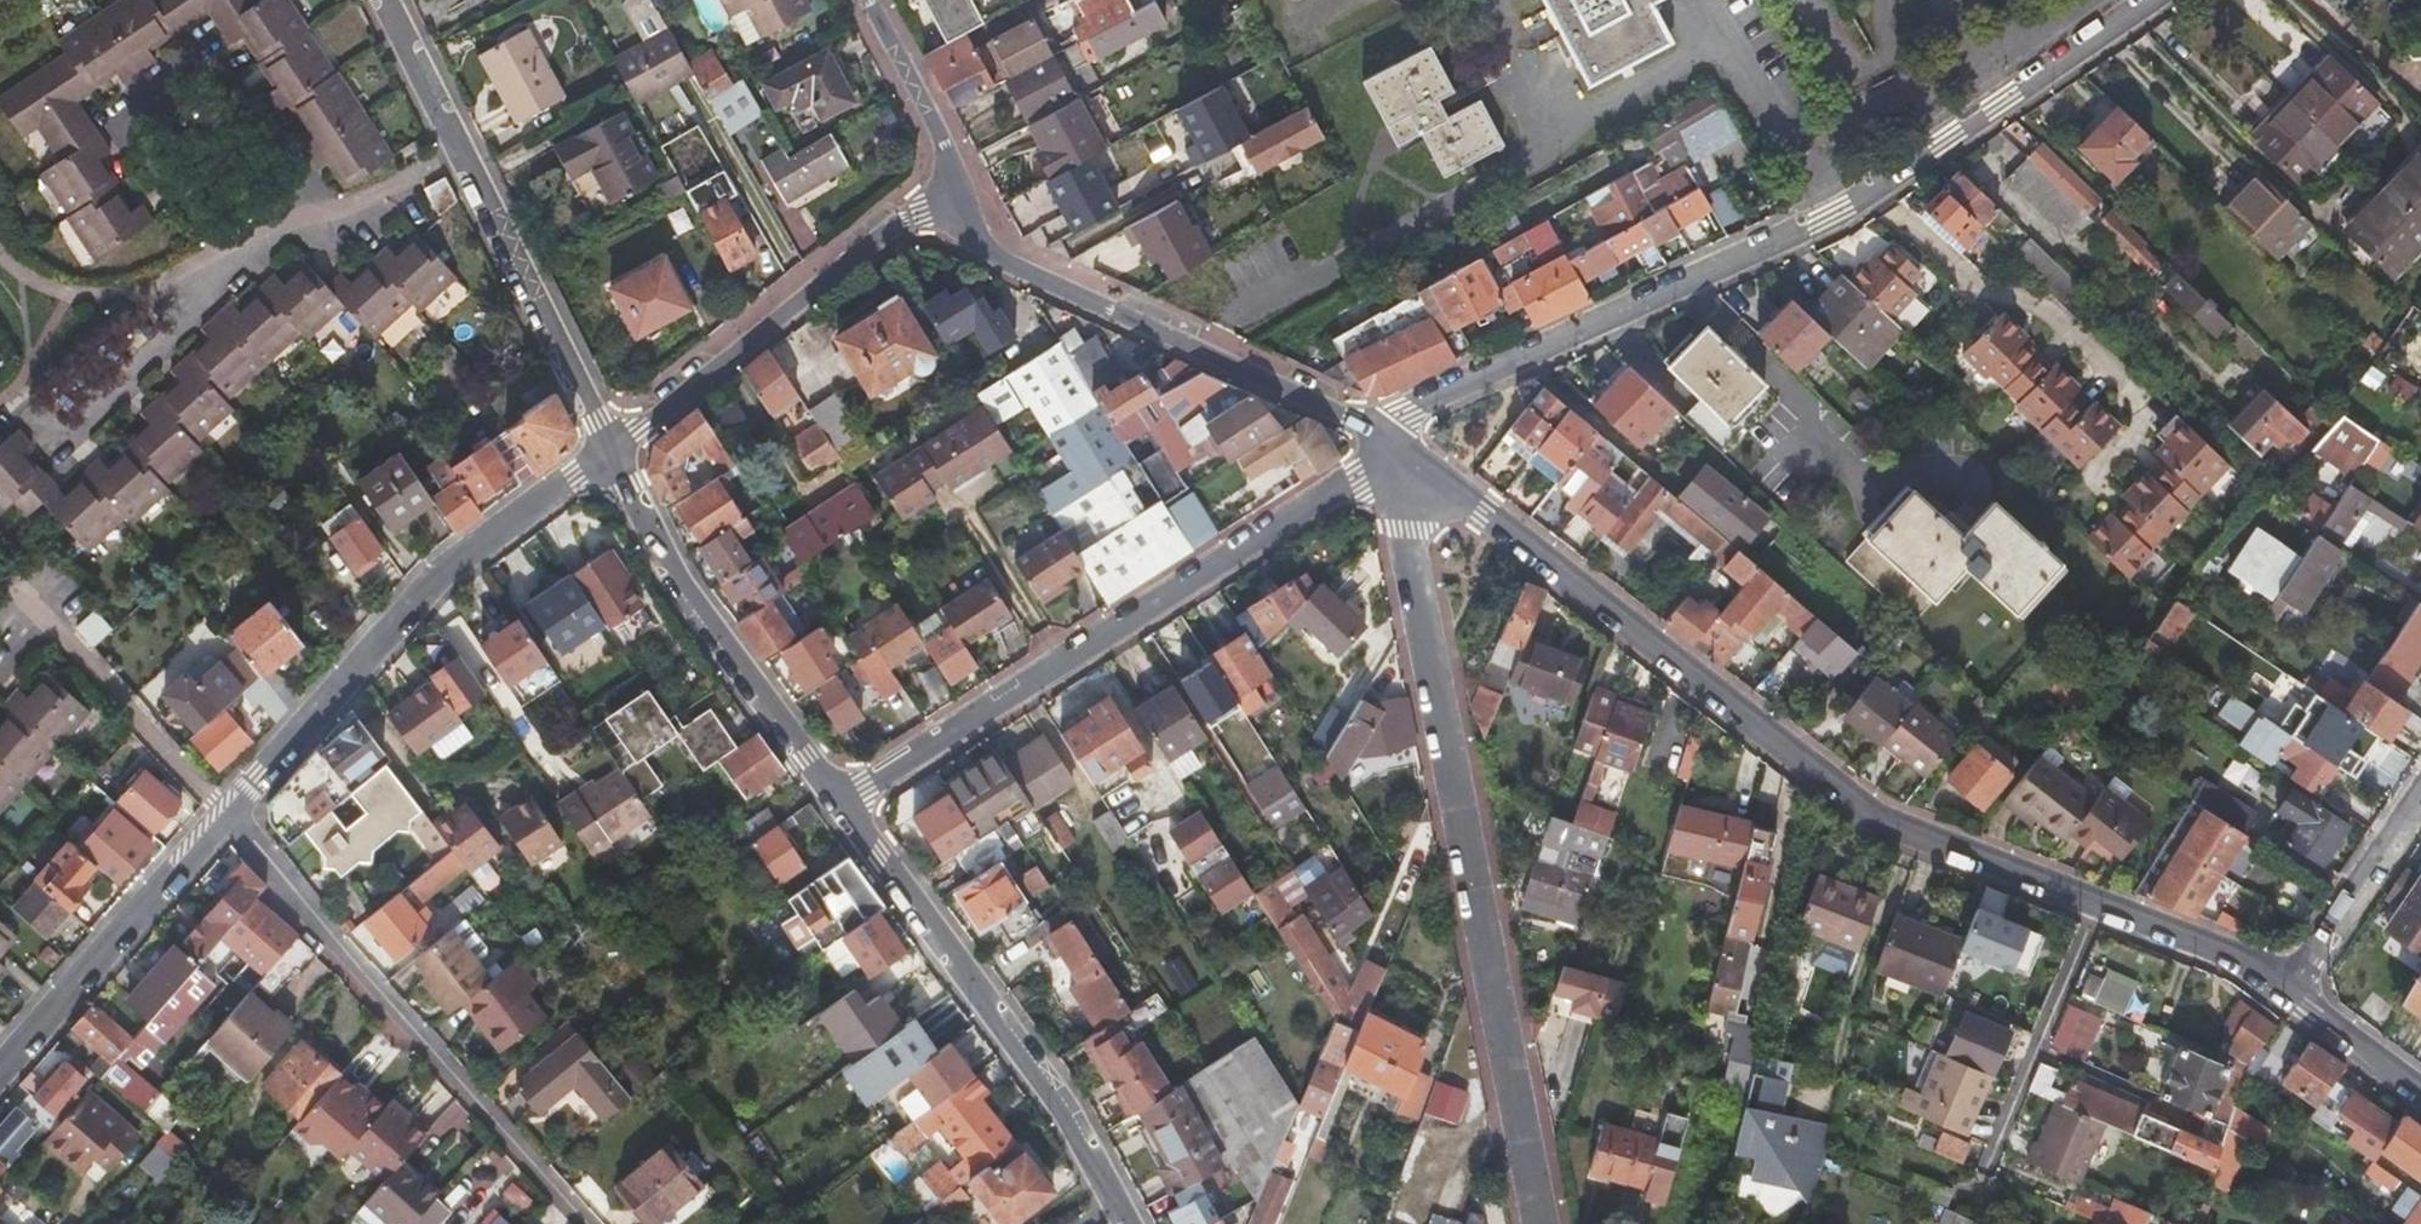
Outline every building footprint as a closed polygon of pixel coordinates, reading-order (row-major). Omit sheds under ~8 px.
[(56,32),(63,44),(1,85),(24,120),(35,112),(68,89),(86,77),(85,75),(111,58),(119,70),(152,47),(144,35),(170,18),(171,19),(200,0),(104,0),(56,32)] [(219,12),(217,14),(228,31),(242,22),(259,47),(258,48),(275,74),(263,83),(274,99),(288,90),(305,116),(294,124),(316,158),(328,150),(345,176),(388,148),(331,61),(329,63),(301,20),(303,18),(291,0),(211,0),(219,12)] [(637,105),(693,76),(687,65),(668,31),(657,11),(651,0),(624,0),(621,4),(642,42),(612,59),(612,60),(625,84),(637,105)] [(804,0),(720,0),(730,17),(745,46),(761,37),(809,11),(804,0)] [(953,38),(963,32),(980,23),(968,0),(920,0),(932,22),(942,17),(953,38)] [(1131,12),(1125,0),(1066,0),(1079,24),(1070,29),(1072,33),(1068,37),(1071,44),(1131,12)] [(1583,83),(1663,42),(1643,3),(1649,0),(1540,0),(1583,83)] [(2327,7),(2340,16),(2355,0),(2334,0),(2327,7)] [(1071,44),(1061,49),(1072,69),(1087,60),(1079,46),(1088,42),(1095,56),(1161,19),(1152,1),(1149,2),(1142,6),(1131,12),(1071,44)] [(953,38),(942,17),(932,22),(943,43),(952,38),(953,38)] [(1029,20),(984,43),(992,58),(1000,72),(1004,80),(1010,77),(1049,56),(1029,20)] [(814,34),(824,28),(819,21),(810,26),(814,34)] [(2403,47),(2411,55),(2420,57),(2420,27),(2403,47)] [(526,30),(492,47),(527,117),(563,99),(526,30)] [(922,54),(951,108),(992,86),(1004,80),(1000,72),(988,78),(972,49),(963,32),(953,38),(952,38),(943,43),(922,54)] [(825,49),(852,99),(859,96),(832,45),(825,49)] [(527,117),(492,47),(477,55),(513,125),(527,117)] [(1419,48),(1355,81),(1390,147),(1413,135),(1436,178),(1497,145),(1473,102),(1441,119),(1431,100),(1444,93),(1419,48)] [(820,117),(852,99),(825,49),(762,83),(775,108),(791,99),(796,109),(811,100),(820,117)] [(687,65),(693,76),(707,99),(729,86),(713,58),(706,54),(687,65)] [(2305,181),(2336,147),(2339,144),(2337,142),(2367,109),(2376,98),(2328,55),(2320,65),(2250,137),(2302,184),(2305,181)] [(1010,77),(1004,80),(1025,118),(1069,95),(1049,56),(1010,77)] [(1095,75),(1087,60),(1072,69),(1079,83),(1095,75)] [(759,112),(740,78),(729,86),(707,99),(726,132),(759,112)] [(92,126),(68,89),(35,112),(59,147),(41,159),(69,202),(66,204),(95,246),(149,210),(138,193),(127,201),(109,175),(113,173),(95,147),(106,139),(96,123),(92,126)] [(1650,151),(1663,144),(1677,135),(1716,114),(1707,97),(1669,118),(1654,128),(1651,122),(1638,130),(1650,151)] [(1235,141),(1252,169),(1319,131),(1310,116),(1302,104),(1235,141)] [(2112,110),(2092,131),(2129,166),(2147,146),(2150,148),(2155,143),(2119,109),(2115,113),(2112,110)] [(553,148),(592,221),(626,203),(623,197),(656,179),(620,112),(553,148)] [(659,146),(684,190),(691,204),(731,183),(698,126),(659,146)] [(2129,166),(2092,131),(2078,145),(2115,180),(2129,166)] [(847,164),(827,132),(786,157),(782,151),(760,164),(784,201),(847,164)] [(2040,143),(2026,158),(2075,204),(2088,190),(2040,143)] [(2350,160),(2336,147),(2305,181),(2319,193),(2350,160)] [(2376,257),(2396,276),(2420,249),(2420,150),(2417,155),(2347,229),(2362,243),(2376,257)] [(2026,158),(2025,156),(2008,174),(2074,237),(2097,226),(2095,223),(2080,209),(2075,204),(2026,158)] [(1639,190),(1656,181),(1646,162),(1629,171),(1639,190)] [(1143,191),(1159,183),(1149,165),(1134,174),(1143,191)] [(1696,186),(1685,165),(1656,181),(1639,190),(1650,212),(1662,205),(1665,203),(1696,186)] [(2258,171),(2253,167),(2219,204),(2222,207),(2258,171)] [(1017,235),(1021,237),(1070,210),(1068,206),(1056,185),(1067,179),(1062,169),(1026,190),(1001,204),(1017,235)] [(2010,218),(1959,169),(1943,187),(1980,223),(1986,217),(1990,220),(1994,216),(2003,225),(2005,223),(2012,231),(2018,226),(2010,218)] [(1629,224),(1638,219),(1650,212),(1639,190),(1629,171),(1607,183),(1614,195),(1591,208),(1599,223),(1622,210),(1629,224)] [(2260,174),(2258,171),(2222,207),(2226,210),(2260,174)] [(1105,190),(1115,207),(1143,191),(1134,174),(1105,190)] [(2074,237),(2008,174),(2003,179),(2027,201),(2028,200),(2070,239),(2074,237)] [(2310,221),(2260,174),(2226,210),(2275,258),(2310,221)] [(1707,205),(1720,227),(1736,217),(1712,176),(1696,186),(1707,205)] [(1056,185),(1068,206),(1078,200),(1067,179),(1056,185)] [(1677,223),(1707,205),(1696,186),(1665,203),(1677,223)] [(1980,223),(1943,187),(1924,207),(1965,247),(1985,227),(1980,223)] [(698,216),(734,282),(750,274),(744,263),(748,260),(737,240),(743,237),(724,202),(698,216)] [(1638,219),(1652,242),(1662,236),(1666,243),(1679,236),(1662,205),(1650,212),(1638,219)] [(1501,225),(1492,208),(1479,216),(1487,233),(1501,225)] [(2095,223),(2097,226),(2103,231),(2148,275),(2157,266),(2138,247),(2142,243),(2108,210),(2095,223)] [(1999,229),(2003,225),(1994,216),(1990,220),(1999,229)] [(1166,273),(1201,253),(1198,245),(1181,217),(1146,237),(1166,273)] [(1531,325),(1588,299),(1578,281),(1565,260),(1543,219),(1508,239),(1490,249),(1497,263),(1529,245),(1540,266),(1509,284),(1521,306),(1531,325)] [(1645,274),(1664,265),(1652,242),(1638,219),(1629,224),(1565,260),(1578,281),(1594,272),(1611,262),(1631,251),(1638,262),(1639,261),(1645,274)] [(1508,239),(1501,225),(1487,233),(1485,234),(1484,240),(1490,249),(1508,239)] [(1198,245),(1201,253),(1204,258),(1229,244),(1222,231),(1198,245)] [(64,498),(48,511),(84,550),(122,514),(128,520),(165,485),(161,482),(198,446),(192,440),(229,404),(223,398),(298,329),(304,335),(342,301),(373,334),(410,299),(417,306),(453,273),(418,235),(396,255),(387,244),(373,257),(375,261),(353,281),(342,270),(328,284),(307,263),(285,284),(274,273),(259,286),(263,290),(240,311),(230,301),(201,328),(210,338),(187,359),(185,356),(169,370),(179,382),(157,402),(154,399),(140,413),(149,423),(127,444),(130,448),(107,469),(97,459),(83,472),(87,476),(64,498)] [(737,240),(748,260),(754,257),(743,237),(737,240)] [(2078,284),(2029,237),(2019,248),(2040,269),(2036,273),(2063,299),(2078,284)] [(1871,253),(1847,279),(1891,318),(1914,292),(1904,284),(1916,271),(1918,268),(1890,243),(1888,245),(1876,258),(1871,253)] [(2368,265),(2376,257),(2362,243),(2354,251),(2368,265)] [(1507,314),(1521,306),(1509,284),(1508,283),(1495,291),(1477,256),(1415,291),(1453,359),(1470,350),(1455,324),(1473,315),(1480,311),(1500,300),(1507,314)] [(635,330),(635,331),(636,332),(637,332),(638,332),(639,332),(640,332),(641,332),(642,332),(691,307),(665,258),(612,285),(634,329),(635,330)] [(1616,273),(1611,262),(1594,272),(1600,283),(1616,273)] [(1804,312),(1827,334),(1828,334),(1864,367),(1902,328),(1891,318),(1847,279),(1841,273),(1822,293),(1804,312)] [(2162,288),(2218,341),(2231,328),(2204,301),(2176,274),(2162,288)] [(944,290),(920,305),(944,344),(972,327),(988,352),(1014,336),(996,308),(988,313),(980,300),(969,307),(959,291),(948,297),(944,290)] [(1381,392),(1454,359),(1453,359),(1415,291),(1330,339),(1343,361),(1363,394),(1381,392)] [(870,391),(882,384),(910,367),(913,370),(917,372),(922,372),(926,371),(929,368),(931,364),(931,359),(929,354),(932,353),(894,293),(892,294),(891,293),(878,301),(879,302),(852,320),(854,324),(835,336),(870,391)] [(1790,299),(1756,335),(1793,370),(1827,334),(1804,312),(1790,299)] [(1487,322),(1480,311),(1473,315),(1478,325),(1487,322)] [(2002,312),(1996,317),(1964,353),(1982,370),(1990,377),(1993,373),(2020,398),(2017,402),(2078,457),(2084,462),(2086,460),(2111,432),(2122,420),(2096,397),(2084,410),(2070,396),(2081,384),(2055,360),(2051,365),(2024,339),(2027,335),(2020,328),(2002,312)] [(1058,341),(1059,342),(1075,331),(1064,315),(1046,321),(1058,341)] [(1699,399),(1681,418),(1708,443),(1760,387),(1763,385),(1704,327),(1701,330),(1666,367),(1699,399)] [(1075,331),(1059,342),(1061,345),(1076,336),(1080,343),(1081,342),(1075,331)] [(1076,336),(1061,345),(1069,358),(1086,384),(1091,392),(1110,422),(1156,396),(1152,390),(1171,378),(1192,366),(1174,358),(1162,367),(1146,379),(1141,371),(1107,393),(1102,385),(1115,377),(1109,361),(1094,337),(1093,334),(1081,342),(1080,343),(1076,336)] [(1059,342),(1058,341),(975,394),(976,394),(978,398),(983,406),(992,421),(1027,399),(1071,469),(1036,491),(1049,511),(1133,458),(1110,422),(1091,392),(1086,384),(1069,358),(1061,345),(1059,342)] [(742,371),(769,412),(796,392),(768,350),(742,371)] [(1320,373),(1363,394),(1343,361),(1320,373)] [(1627,367),(1621,361),(1585,399),(1591,405),(1627,367)] [(1627,367),(1591,405),(1636,445),(1671,408),(1627,367)] [(1110,422),(1133,458),(1137,464),(1183,434),(1177,425),(1231,384),(1201,370),(1156,396),(1110,422)] [(1530,377),(1513,385),(1524,407),(1541,386),(1530,377)] [(1177,425),(1183,434),(1204,421),(1249,393),(1231,384),(1177,425)] [(1541,386),(1524,407),(1509,426),(1535,447),(1566,407),(1541,386)] [(2262,388),(2247,404),(2276,432),(2277,432),(2292,444),(2306,429),(2262,388)] [(486,403),(478,392),(470,398),(478,409),(486,403)] [(573,432),(553,392),(525,410),(528,414),(504,430),(505,432),(490,442),(499,455),(513,475),(517,482),(532,471),(534,475),(567,451),(573,432)] [(838,456),(847,470),(874,452),(836,393),(807,409),(816,424),(838,456)] [(1183,434),(1137,464),(1143,474),(1158,497),(1161,503),(1186,487),(1177,472),(1209,451),(1214,447),(1217,452),(1221,450),(1227,461),(1236,455),(1275,430),(1279,428),(1249,393),(1204,421),(1183,434)] [(478,409),(470,398),(464,402),(472,414),(478,409)] [(2331,415),(2317,402),(2304,416),(2324,436),(2338,421),(2331,415)] [(2276,432),(2247,404),(2228,424),(2258,452),(2276,432)] [(977,461),(982,468),(1010,450),(992,421),(983,406),(966,416),(990,453),(977,461)] [(1566,407),(1535,447),(1564,471),(1586,443),(1595,431),(1566,407)] [(722,474),(735,465),(712,430),(697,408),(653,444),(647,472),(663,503),(687,491),(673,465),(675,459),(699,440),(722,474)] [(2334,411),(2331,415),(2338,421),(2341,417),(2334,411)] [(2198,495),(2227,463),(2188,426),(2174,412),(2160,427),(2169,436),(2164,442),(2154,452),(2166,463),(2159,470),(2152,478),(2145,472),(2123,495),(2122,496),(2129,503),(2116,516),(2112,512),(2086,539),(2127,576),(2151,550),(2147,546),(2160,533),(2162,534),(2178,517),(2185,510),(2183,508),(2197,494),(2198,495)] [(944,481),(949,489),(982,468),(977,461),(990,453),(966,416),(921,445),(944,481)] [(1293,467),(1302,480),(1337,457),(1315,423),(1304,417),(1278,434),(1275,430),(1236,455),(1248,475),(1269,462),(1270,464),(1278,459),(1280,463),(1290,457),(1301,451),(1306,459),(1295,466),(1293,467)] [(2338,421),(2324,436),(2321,440),(2314,447),(2346,470),(2341,479),(2349,484),(2349,483),(2364,460),(2377,440),(2341,417),(2338,421)] [(789,442),(811,474),(838,456),(816,424),(789,442)] [(1509,426),(1505,432),(1531,453),(1535,447),(1509,426)] [(2155,433),(2164,442),(2169,436),(2160,427),(2155,433)] [(451,467),(426,429),(417,435),(438,466),(425,475),(438,494),(432,497),(433,498),(455,531),(481,513),(474,502),(451,467)] [(64,498),(42,475),(39,477),(19,454),(28,445),(15,430),(0,444),(0,512),(1,513),(13,502),(27,517),(41,504),(48,511),(64,498)] [(1621,452),(1595,431),(1586,443),(1612,464),(1621,452)] [(499,455),(490,442),(489,439),(451,467),(474,502),(507,479),(513,475),(499,455)] [(2391,448),(2377,440),(2364,460),(2377,469),(2391,448)] [(1564,471),(1557,481),(1573,494),(1567,503),(1577,511),(1577,510),(1578,509),(1583,501),(1599,481),(1612,464),(1586,443),(1564,471)] [(930,491),(944,481),(921,445),(872,476),(901,520),(935,498),(930,491)] [(1301,451),(1290,457),(1295,466),(1306,459),(1301,451)] [(433,498),(432,497),(400,452),(358,480),(390,527),(433,498)] [(1107,603),(1191,549),(1165,508),(1161,503),(1158,497),(1142,507),(1128,484),(1143,474),(1137,464),(1133,458),(1049,511),(1058,527),(1062,533),(1083,520),(1096,542),(1076,555),(1084,567),(1107,603)] [(1683,490),(1676,499),(1683,504),(1690,496),(1743,543),(1768,516),(1706,462),(1681,489),(1683,490)] [(1676,499),(1647,474),(1631,497),(1633,499),(1607,533),(1613,538),(1609,543),(1624,554),(1628,549),(1654,514),(1649,510),(1650,509),(1655,503),(1677,521),(1687,508),(1683,504),(1676,499)] [(517,482),(513,475),(507,479),(514,489),(519,486),(517,482)] [(702,544),(727,528),(742,519),(715,478),(676,503),(702,544)] [(1583,501),(1578,509),(1599,527),(1604,531),(1627,502),(1599,481),(1583,501)] [(829,501),(849,531),(876,513),(856,483),(829,501)] [(2349,483),(2349,484),(2333,507),(2320,528),(2340,541),(2365,505),(2375,511),(2393,523),(2401,529),(2406,521),(2401,517),(2398,515),(2392,511),(2349,483)] [(2401,517),(2406,521),(2407,522),(2420,500),(2420,486),(2401,517)] [(2015,611),(2018,608),(2047,576),(2040,570),(2053,556),(1992,500),(1966,529),(1947,516),(1943,519),(1909,488),(1897,501),(1844,560),(1911,622),(1964,564),(2015,611)] [(284,489),(261,509),(271,521),(294,500),(284,489)] [(1165,508),(1191,549),(1215,534),(1189,492),(1165,508)] [(2320,528),(2333,507),(2313,494),(2300,515),(2320,528)] [(2407,522),(2420,531),(2420,500),(2407,522)] [(799,564),(849,531),(829,501),(780,534),(784,540),(799,564)] [(1650,509),(1672,527),(1677,521),(1655,503),(1650,509)] [(2340,541),(2350,548),(2375,511),(2365,505),(2340,541)] [(1710,553),(1722,538),(1687,508),(1677,521),(1699,539),(1694,545),(1660,588),(1674,598),(1708,555),(1710,553)] [(358,515),(328,536),(350,567),(380,546),(358,515)] [(1677,521),(1672,527),(1694,545),(1699,539),(1677,521)] [(1037,597),(1084,567),(1076,555),(1062,533),(1058,527),(1012,557),(1037,597)] [(1594,533),(1600,537),(1601,536),(1604,531),(1599,527),(1594,533)] [(2298,556),(2255,527),(2227,569),(2239,577),(2236,582),(2249,590),(2252,585),(2270,597),(2298,556)] [(721,582),(744,566),(731,545),(735,542),(727,528),(702,544),(698,547),(721,582)] [(1613,538),(1607,533),(1604,531),(1601,536),(1609,543),(1613,538)] [(2340,549),(2316,533),(2308,545),(2303,553),(2279,589),(2289,596),(2303,605),(2328,566),(2335,555),(2340,549)] [(1741,583),(1755,565),(1722,538),(1710,553),(1708,555),(1741,583)] [(2297,549),(2303,553),(2308,545),(2302,541),(2297,549)] [(608,547),(567,574),(600,623),(604,628),(639,604),(627,586),(616,569),(620,566),(608,547)] [(2335,555),(2328,566),(2335,570),(2342,559),(2335,555)] [(760,607),(769,601),(788,589),(783,582),(779,585),(760,556),(744,566),(721,582),(734,602),(750,592),(760,607)] [(1800,635),(1816,616),(1755,565),(1741,583),(1713,619),(1693,644),(1709,657),(1715,651),(1718,654),(1738,628),(1731,622),(1734,617),(1751,630),(1753,632),(1771,611),(1800,635)] [(631,583),(620,566),(616,569),(627,586),(631,583)] [(1302,599),(1315,585),(1304,572),(1290,581),(1289,579),(1248,607),(1249,609),(1235,618),(1245,633),(1256,649),(1302,599)] [(600,623),(567,574),(526,602),(559,651),(600,623)] [(807,576),(788,589),(795,599),(814,586),(807,576)] [(939,609),(940,610),(963,645),(1010,615),(986,578),(939,609)] [(1512,670),(1527,637),(1547,591),(1546,590),(1525,581),(1514,606),(1510,615),(1490,660),(1512,670)] [(2279,589),(2263,613),(2273,619),(2289,596),(2279,589)] [(1330,591),(1323,598),(1319,593),(1298,616),(1336,651),(1363,622),(1353,613),(1358,609),(1346,598),(1342,602),(1330,591)] [(1693,644),(1713,619),(1684,595),(1664,621),(1693,644)] [(2412,610),(2418,600),(2411,596),(2405,606),(2412,610)] [(2175,598),(2173,600),(2154,629),(2172,642),(2193,610),(2175,598)] [(2418,600),(2412,610),(2405,621),(2395,635),(2365,681),(2397,703),(2414,675),(2410,673),(2420,655),(2420,602),(2418,600)] [(287,710),(298,697),(285,679),(266,670),(279,660),(284,656),(302,642),(271,601),(227,634),(229,637),(236,645),(258,673),(259,675),(287,710)] [(737,623),(762,657),(792,637),(769,601),(760,607),(737,623)] [(1502,611),(1510,615),(1514,606),(1506,602),(1502,611)] [(1856,650),(1890,611),(1880,602),(1842,638),(1856,650)] [(874,648),(888,669),(925,645),(913,627),(898,604),(847,637),(860,657),(874,648)] [(2405,621),(2412,610),(2405,606),(2398,617),(2405,621)] [(925,645),(949,681),(976,664),(963,645),(940,610),(913,627),(925,645)] [(1841,667),(1856,650),(1842,638),(1816,616),(1800,635),(1792,644),(1832,676),(1841,667)] [(515,617),(478,642),(504,681),(541,656),(515,617)] [(820,627),(826,637),(841,627),(834,617),(820,627)] [(1722,667),(1751,630),(1734,617),(1731,622),(1738,628),(1718,654),(1715,651),(1709,657),(1722,667)] [(820,627),(781,652),(794,672),(789,675),(793,681),(798,678),(804,687),(833,668),(824,654),(833,647),(826,637),(820,627)] [(1245,633),(1208,657),(1233,697),(1271,672),(1256,649),(1245,633)] [(2118,664),(2132,674),(2133,674),(2146,682),(2161,665),(2172,672),(2180,660),(2142,635),(2118,664)] [(236,645),(229,637),(226,640),(233,648),(236,645)] [(1509,678),(1572,703),(1588,661),(1527,637),(1512,670),(1509,678)] [(194,730),(258,673),(236,645),(233,648),(219,661),(214,658),(209,656),(204,657),(197,660),(161,692),(172,704),(179,713),(194,730)] [(871,681),(888,670),(888,669),(874,648),(860,657),(849,664),(864,686),(866,689),(872,684),(871,681)] [(1871,663),(1856,650),(1841,667),(1856,680),(1871,663)] [(432,680),(455,712),(483,693),(457,655),(428,675),(432,680)] [(284,656),(279,660),(284,666),(289,662),(284,656)] [(1505,686),(1509,678),(1512,670),(1490,660),(1481,679),(1480,682),(1497,689),(1500,683),(1505,686)] [(1877,668),(1871,663),(1856,680),(1861,685),(1877,668)] [(2118,664),(2107,678),(2121,687),(2132,674),(2118,664)] [(2295,695),(2302,684),(2301,684),(2286,673),(2279,685),(2295,695)] [(54,746),(56,748),(89,708),(50,674),(30,698),(20,688),(6,704),(16,712),(0,729),(0,808),(54,746)] [(833,674),(811,689),(840,730),(861,716),(848,697),(833,674)] [(1462,674),(1469,707),(1470,706),(1480,682),(1481,679),(1462,674)] [(276,722),(287,710),(259,675),(240,692),(252,706),(258,702),(276,722)] [(2386,740),(2407,709),(2397,703),(2365,681),(2363,680),(2351,699),(2347,689),(2329,678),(2323,686),(2307,676),(2301,684),(2302,684),(2344,712),(2386,740)] [(1916,699),(1919,695),(1902,679),(1893,690),(1876,677),(1845,715),(1881,744),(1883,740),(1895,726),(1911,704),(1915,700),(1916,699)] [(424,733),(455,712),(432,680),(402,702),(424,733)] [(1470,706),(1484,735),(1505,686),(1500,683),(1497,689),(1480,682),(1470,706)] [(1187,745),(1204,734),(1172,685),(1155,697),(1186,746),(1187,745)] [(1595,753),(1617,695),(1595,687),(1574,745),(1595,753)] [(664,740),(675,733),(666,719),(665,718),(649,695),(612,719),(623,735),(603,748),(617,768),(618,770),(637,799),(659,784),(635,748),(659,733),(664,740)] [(1630,766),(1649,714),(1638,710),(1631,708),(1633,701),(1617,695),(1595,753),(1605,756),(1588,803),(1578,799),(1570,821),(1576,823),(1605,835),(1613,813),(1597,807),(1614,760),(1630,766)] [(1060,735),(1090,781),(1122,760),(1133,776),(1149,766),(1104,697),(1088,707),(1092,714),(1060,735)] [(1166,758),(1186,746),(1155,697),(1135,710),(1166,758)] [(1378,709),(1358,697),(1345,717),(1323,753),(1338,776),(1378,709)] [(1930,710),(1916,699),(1915,700),(1911,704),(1926,715),(1930,710)] [(1631,708),(1638,710),(1640,704),(1633,701),(1631,708)] [(1993,706),(1988,701),(1984,706),(1989,710),(1993,706)] [(2270,721),(2241,701),(2228,720),(2243,731),(2254,739),(2247,749),(2275,767),(2282,756),(2284,758),(2299,767),(2292,778),(2317,795),(2324,785),(2337,766),(2305,744),(2288,733),(2270,721)] [(409,743),(424,733),(402,702),(387,713),(409,743)] [(175,717),(179,713),(172,704),(168,708),(175,717)] [(1905,757),(1927,774),(1954,739),(1926,715),(1911,704),(1895,726),(1883,740),(1905,757)] [(225,706),(220,710),(222,712),(231,722),(236,718),(225,706)] [(672,715),(666,719),(675,733),(700,770),(716,759),(717,758),(736,745),(707,707),(680,725),(672,715)] [(1313,738),(1323,753),(1345,717),(1332,708),(1313,738)] [(2324,714),(2305,744),(2337,766),(2347,773),(2362,750),(2372,736),(2329,708),(2324,714)] [(2300,714),(2288,733),(2305,744),(2324,714),(2319,711),(2312,722),(2300,714)] [(248,741),(231,722),(222,712),(193,738),(219,767),(248,741)] [(460,719),(455,712),(424,733),(409,743),(416,752),(460,719)] [(363,762),(380,749),(357,718),(316,750),(340,781),(352,771),(356,776),(367,767),(363,762)] [(1231,727),(1214,737),(1238,775),(1262,760),(1248,738),(1239,722),(1231,727)] [(2081,731),(2071,725),(2066,733),(2076,740),(2081,731)] [(736,745),(717,758),(744,797),(783,767),(757,731),(736,745)] [(1022,791),(1032,807),(1072,781),(1042,737),(1003,763),(1022,791)] [(2008,772),(2010,769),(2016,762),(1987,737),(1979,747),(2008,772)] [(1901,762),(1905,757),(1883,740),(1881,744),(1880,745),(1901,762)] [(1983,809),(1995,794),(2010,774),(2012,771),(2010,769),(2008,772),(1979,747),(1976,745),(1948,779),(1983,809)] [(1173,769),(1192,756),(1186,746),(1166,758),(1173,769)] [(302,829),(347,790),(340,781),(316,750),(315,748),(267,802),(269,821),(287,841),(302,829)] [(2347,773),(2353,777),(2368,754),(2362,750),(2347,773)] [(996,752),(944,786),(972,829),(977,836),(994,825),(1006,817),(1022,842),(1024,845),(1047,829),(1042,821),(1032,807),(1022,791),(1003,763),(996,752)] [(2004,800),(2002,802),(2021,816),(2025,810),(2026,809),(2037,817),(2065,838),(2068,833),(2094,801),(2039,757),(2019,781),(2004,800)] [(418,807),(382,760),(365,775),(347,790),(302,829),(321,852),(324,855),(324,860),(333,861),(332,865),(339,874),(357,858),(370,859),(371,847),(396,826),(397,815),(407,816),(418,807)] [(1261,808),(1292,788),(1278,766),(1246,787),(1260,808),(1261,808)] [(179,803),(175,799),(159,785),(140,768),(135,773),(140,777),(119,802),(154,833),(179,803)] [(573,792),(555,804),(590,856),(608,843),(606,840),(647,813),(637,799),(618,770),(617,768),(592,785),(576,796),(573,792)] [(935,771),(919,781),(933,803),(913,816),(942,860),(951,854),(958,849),(975,837),(977,836),(972,829),(944,786),(935,771)] [(1995,794),(2004,800),(2019,781),(2010,774),(1995,794)] [(106,795),(90,780),(82,789),(99,804),(106,795)] [(159,785),(175,799),(179,794),(163,780),(159,785)] [(590,781),(573,792),(576,796),(592,785),(590,781)] [(2192,801),(2244,834),(2255,816),(2203,784),(2192,801)] [(2348,824),(2289,785),(2275,808),(2296,822),(2284,842),(2322,866),(2348,824)] [(1292,788),(1261,808),(1270,823),(1302,803),(1292,788)] [(2068,833),(2085,847),(2087,848),(2095,838),(2123,861),(2152,824),(2104,788),(2094,801),(2068,833)] [(527,792),(493,813),(524,860),(557,839),(527,792)] [(461,800),(430,823),(448,846),(460,861),(464,867),(495,843),(461,800)] [(766,830),(749,842),(785,896),(810,879),(801,867),(804,865),(785,838),(782,833),(786,830),(797,822),(800,827),(818,815),(808,801),(777,823),(766,830)] [(2134,891),(2194,914),(2239,842),(2250,849),(2255,841),(2250,838),(2244,834),(2192,801),(2134,891)] [(1741,865),(1751,824),(1751,821),(1679,803),(1658,875),(1677,879),(1685,881),(1706,887),(1709,889),(1713,892),(1716,894),(1718,895),(1722,896),(1727,898),(1733,898),(1741,865)] [(80,848),(117,881),(146,847),(132,835),(136,830),(107,804),(95,817),(101,823),(80,848)] [(766,807),(738,826),(749,842),(766,830),(777,823),(766,807)] [(1516,827),(1525,830),(1533,807),(1520,823),(1516,827)] [(1533,807),(1525,830),(1546,837),(1568,845),(1572,834),(1591,841),(1588,848),(1599,852),(1605,835),(1576,823),(1570,821),(1554,815),(1548,813),(1533,807)] [(1110,850),(1127,839),(1108,809),(1091,820),(1110,850)] [(2025,810),(2021,816),(2031,824),(2037,817),(2026,809),(2025,810)] [(1187,862),(1219,841),(1199,810),(1167,831),(1187,862)] [(430,823),(422,812),(409,822),(435,856),(448,846),(430,823)] [(1047,829),(1061,849),(1074,841),(1055,813),(1042,821),(1047,829)] [(407,827),(407,816),(397,815),(396,826),(407,827)] [(970,867),(976,874),(977,873),(998,859),(1010,850),(1022,842),(1006,817),(994,825),(977,836),(975,837),(958,849),(970,867)] [(1733,898),(1707,1008),(1735,1015),(1743,966),(1731,963),(1737,939),(1748,941),(1774,831),(1751,824),(1741,865),(1733,898)] [(782,833),(785,838),(790,834),(786,830),(782,833)] [(79,850),(68,840),(33,879),(39,883),(66,908),(83,889),(77,883),(82,879),(95,864),(94,864),(79,850)] [(448,846),(435,856),(404,882),(417,898),(460,861),(448,846)] [(1232,890),(1245,881),(1222,846),(1216,850),(1215,865),(1232,890)] [(2085,847),(2072,867),(2075,869),(2090,850),(2087,848),(2085,847)] [(951,854),(964,871),(970,867),(958,849),(951,854)] [(1311,852),(1289,866),(1290,868),(1295,876),(1300,883),(1322,869),(1311,852)] [(794,910),(820,948),(841,934),(862,920),(864,919),(877,910),(885,904),(848,854),(810,879),(785,896),(794,910)] [(922,874),(934,890),(964,871),(951,854),(942,860),(922,874)] [(1525,886),(1579,906),(1590,877),(1565,868),(1535,857),(1525,886)] [(993,910),(1013,938),(1022,933),(1040,921),(998,859),(977,873),(976,874),(954,888),(977,920),(993,910)] [(202,955),(252,897),(264,884),(243,860),(230,874),(236,879),(180,944),(198,960),(202,955)] [(1590,877),(1592,871),(1567,862),(1565,868),(1590,877)] [(1034,894),(1050,885),(1036,863),(1021,873),(1034,894)] [(1322,869),(1300,883),(1306,893),(1311,900),(1334,936),(1335,937),(1337,941),(1339,945),(1345,941),(1354,936),(1349,928),(1372,913),(1372,912),(1348,875),(1344,868),(1342,865),(1327,875),(1323,868),(1322,869)] [(1862,950),(1881,898),(1853,889),(1819,876),(1817,884),(1801,928),(1843,943),(1862,950)] [(471,878),(443,902),(455,915),(483,892),(471,878)] [(77,883),(83,889),(88,884),(82,879),(77,883)] [(39,883),(15,910),(45,937),(68,910),(66,908),(39,883)] [(1253,894),(1333,1018),(1345,991),(1296,916),(1293,918),(1270,883),(1253,894)] [(1983,884),(1961,941),(1959,946),(2027,973),(2042,933),(2001,917),(2009,894),(1983,884)] [(2396,935),(2420,897),(2420,885),(2391,931),(2396,935)] [(1211,899),(1226,923),(1242,912),(1227,889),(1211,899)] [(394,890),(361,918),(392,955),(425,928),(420,922),(430,914),(421,904),(412,912),(394,890)] [(144,1079),(145,1080),(226,987),(248,958),(234,947),(266,910),(252,897),(202,955),(198,960),(195,963),(186,973),(206,990),(136,1072),(144,1079)] [(2396,935),(2420,951),(2420,897),(2396,935)] [(1067,986),(1097,1030),(1122,1013),(1130,1008),(1097,958),(1091,948),(1071,917),(1063,906),(1042,920),(1050,931),(1040,938),(1053,957),(1061,952),(1078,979),(1067,986)] [(248,958),(226,987),(240,1000),(255,983),(262,975),(263,974),(266,971),(296,936),(266,910),(234,947),(248,958)] [(778,922),(804,959),(820,948),(794,910),(778,922)] [(841,934),(868,973),(904,949),(877,910),(864,919),(862,920),(841,934)] [(1081,911),(1071,917),(1091,948),(1101,941),(1081,911)] [(1961,941),(1894,913),(1873,966),(1940,994),(1959,946),(1961,941)] [(1296,916),(1345,991),(1346,987),(1299,914),(1296,916)] [(1039,965),(1053,957),(1040,938),(1050,931),(1042,920),(1040,921),(1022,933),(1027,947),(1039,965)] [(14,935),(0,922),(0,951),(14,935)] [(483,979),(448,925),(413,955),(425,973),(421,976),(444,1011),(455,1001),(459,998),(461,996),(474,987),(483,979)] [(262,975),(277,987),(291,972),(295,976),(313,955),(296,936),(266,971),(263,974),(262,975)] [(1091,948),(1097,958),(1107,951),(1101,941),(1091,948)] [(1345,941),(1339,945),(1355,968),(1358,961),(1345,941)] [(1862,950),(1843,943),(1834,967),(1838,974),(1852,979),(1862,950)] [(147,1018),(186,973),(195,963),(173,945),(167,952),(166,951),(128,994),(129,995),(126,999),(147,1018)] [(1163,966),(1168,974),(1184,964),(1179,956),(1163,966)] [(529,983),(508,959),(483,979),(474,987),(461,996),(482,1021),(476,1026),(496,1051),(538,1015),(518,992),(529,983)] [(838,995),(871,1045),(888,1034),(912,1018),(900,1001),(913,992),(890,959),(838,995)] [(1345,1024),(1357,1029),(1364,1013),(1367,1007),(1383,970),(1365,960),(1358,972),(1357,972),(1347,988),(1346,987),(1345,991),(1333,1018),(1345,1024)] [(1184,964),(1168,974),(1181,995),(1197,984),(1184,964)] [(96,1077),(141,1114),(160,1093),(145,1080),(144,1079),(136,1072),(206,990),(186,973),(147,1018),(131,1037),(129,1039),(96,1077)] [(255,983),(269,996),(277,987),(262,975),(255,983)] [(2085,987),(2123,1004),(2128,992),(2100,980),(2098,986),(2088,982),(2085,987)] [(228,1014),(211,1033),(255,1070),(302,1016),(282,999),(278,1004),(269,996),(255,983),(240,1000),(236,1005),(228,1014)] [(2408,1005),(2420,1014),(2420,985),(2408,1005)] [(2081,998),(2118,1014),(2123,1004),(2085,987),(2081,998)] [(455,1001),(476,1026),(482,1021),(461,996),(459,998),(455,1001)] [(229,1000),(221,1009),(228,1014),(236,1005),(229,1000)] [(2057,1051),(2080,1061),(2100,1015),(2067,1000),(2049,1043),(2057,1051)] [(2234,1064),(2245,1069),(2260,1046),(2275,1026),(2253,1010),(2240,1001),(2225,1024),(2225,1038),(2230,1042),(2225,1049),(2236,1057),(2234,1064)] [(87,1070),(96,1077),(129,1039),(122,1033),(93,1006),(92,1004),(64,1033),(76,1044),(79,1040),(98,1056),(87,1069),(87,1070)] [(1367,1007),(1364,1013),(1424,1043),(1427,1036),(1367,1007)] [(183,1055),(188,1060),(211,1033),(228,1014),(221,1009),(183,1055)] [(1941,1046),(1938,1053),(1939,1053),(1989,1074),(2008,1030),(1965,1011),(1947,1048),(1941,1046)] [(1170,1088),(1122,1013),(1097,1030),(1088,1035),(1101,1054),(1093,1059),(1107,1081),(1110,1079),(1118,1092),(1115,1094),(1129,1116),(1150,1101),(1150,1100),(1170,1088)] [(1364,1013),(1357,1029),(1344,1062),(1351,1066),(1403,1094),(1397,1108),(1415,1115),(1429,1079),(1410,1069),(1424,1043),(1364,1013)] [(1705,1015),(1702,1027),(1714,1030),(1718,1017),(1705,1015)] [(1345,1024),(1333,1018),(1323,1041),(1314,1062),(1307,1081),(1298,1102),(1323,1113),(1344,1062),(1357,1029),(1345,1024)] [(1729,1057),(1748,1062),(1755,1030),(1737,1025),(1729,1057)] [(1748,1062),(1746,1072),(1781,1079),(1785,1059),(1754,1053),(1760,1031),(1755,1030),(1748,1062)] [(600,1117),(627,1094),(575,1031),(513,1084),(534,1109),(569,1080),(600,1117)] [(1298,1102),(1253,1033),(1205,1065),(1181,1082),(1177,1085),(1170,1088),(1150,1100),(1150,1101),(1129,1116),(1128,1116),(1173,1192),(1196,1179),(1229,1161),(1237,1174),(1254,1199),(1255,1201),(1271,1164),(1298,1102)] [(871,1045),(847,1061),(871,1095),(906,1071),(911,1067),(888,1034),(871,1045)] [(1101,1054),(1088,1035),(1081,1040),(1093,1059),(1101,1054)] [(300,1116),(337,1073),(300,1040),(262,1083),(300,1116)] [(2343,1067),(2344,1065),(2310,1040),(2307,1043),(2280,1082),(2316,1106),(2330,1086),(2333,1081),(2343,1067)] [(911,1067),(906,1071),(930,1105),(962,1082),(973,1074),(948,1041),(911,1067)] [(2245,1069),(2242,1073),(2261,1086),(2280,1060),(2260,1046),(2245,1069)] [(2227,1125),(2232,1108),(2242,1073),(2245,1069),(2234,1064),(2221,1110),(2212,1106),(2228,1069),(2180,1048),(2159,1095),(2208,1117),(2227,1125)] [(1906,1083),(1897,1104),(1964,1133),(1990,1074),(1989,1074),(1939,1053),(1923,1090),(1906,1083)] [(49,1112),(87,1070),(87,1069),(70,1055),(54,1073),(50,1069),(40,1080),(45,1084),(42,1087),(27,1074),(18,1084),(49,1112)] [(2101,1122),(2131,1135),(2142,1110),(2122,1101),(2124,1096),(2114,1092),(2111,1097),(2073,1080),(2066,1094),(2049,1087),(2057,1069),(2039,1061),(2027,1090),(2053,1101),(2054,1101),(2070,1108),(2101,1122)] [(1351,1066),(1344,1062),(1323,1113),(1314,1135),(1323,1139),(1351,1066)] [(1746,1072),(1739,1104),(1774,1112),(1781,1079),(1746,1072)] [(352,1086),(337,1073),(300,1116),(299,1116),(291,1125),(309,1140),(322,1139),(339,1154),(344,1148),(347,1145),(383,1104),(366,1090),(362,1095),(352,1086)] [(356,1081),(352,1086),(362,1095),(366,1090),(356,1081)] [(2380,1152),(2396,1128),(2352,1095),(2333,1081),(2330,1086),(2316,1106),(2307,1119),(2371,1164),(2372,1165),(2380,1152)] [(930,1105),(912,1118),(921,1129),(940,1115),(944,1120),(973,1097),(962,1082),(930,1105)] [(59,1121),(49,1112),(18,1084),(17,1086),(26,1094),(0,1123),(0,1170),(4,1166),(7,1169),(20,1155),(14,1149),(39,1120),(50,1130),(59,1121)] [(1463,1098),(1435,1088),(1426,1110),(1455,1121),(1463,1098)] [(99,1148),(106,1154),(128,1129),(121,1123),(84,1091),(59,1121),(50,1130),(43,1139),(79,1170),(93,1155),(99,1148)] [(917,1173),(939,1199),(967,1177),(1014,1140),(977,1094),(973,1097),(944,1120),(940,1123),(972,1163),(952,1178),(946,1170),(937,1158),(917,1173)] [(404,1110),(389,1097),(383,1104),(347,1145),(383,1177),(396,1162),(401,1156),(420,1135),(423,1132),(409,1120),(408,1119),(406,1122),(399,1116),(404,1110)] [(2026,1160),(2077,1181),(2101,1122),(2070,1108),(2054,1101),(2038,1139),(2035,1138),(2026,1160)] [(1739,1104),(1730,1149),(1751,1155),(1745,1176),(1790,1187),(1805,1191),(1817,1153),(1831,1109),(1829,1109),(1824,1123),(1819,1122),(1803,1130),(1802,1128),(1800,1125),(1798,1123),(1796,1121),(1794,1119),(1792,1117),(1789,1116),(1786,1114),(1785,1114),(1774,1112),(1739,1104)] [(2226,1128),(2246,1142),(2255,1148),(2266,1130),(2232,1108),(2227,1125),(2226,1128)] [(2190,1160),(2213,1170),(2214,1168),(2222,1141),(2226,1128),(2227,1125),(2208,1117),(2200,1134),(2198,1139),(2187,1134),(2163,1123),(2165,1118),(2143,1109),(2142,1110),(2131,1135),(2178,1155),(2190,1160)] [(418,1110),(409,1120),(423,1132),(431,1122),(418,1110)] [(1635,1111),(1628,1134),(1657,1142),(1663,1119),(1635,1111)] [(1628,1134),(1601,1126),(1588,1172),(1642,1187),(1639,1196),(1660,1202),(1664,1186),(1670,1162),(1681,1117),(1665,1112),(1663,1119),(1657,1142),(1628,1134)] [(1819,1122),(1785,1114),(1786,1114),(1789,1116),(1792,1117),(1794,1119),(1796,1121),(1798,1123),(1800,1125),(1802,1128),(1803,1130),(1819,1122)] [(1687,1118),(1681,1117),(1670,1162),(1664,1186),(1660,1202),(1664,1203),(1687,1118)] [(912,1118),(887,1136),(901,1153),(925,1134),(921,1129),(912,1118)] [(2200,1134),(2165,1118),(2163,1123),(2187,1134),(2198,1139),(2200,1134)] [(2402,1118),(2396,1128),(2380,1152),(2399,1166),(2395,1172),(2408,1182),(2413,1175),(2420,1181),(2420,1132),(2402,1118)] [(2214,1168),(2226,1176),(2246,1142),(2226,1128),(2222,1141),(2214,1168)] [(106,1154),(113,1160),(135,1135),(128,1129),(106,1154)] [(166,1130),(163,1134),(154,1143),(155,1143),(158,1146),(170,1133),(166,1130)] [(1921,1132),(1916,1145),(1959,1163),(1967,1144),(1936,1131),(1934,1138),(1921,1132)] [(187,1148),(170,1133),(158,1146),(176,1161),(187,1148)] [(1323,1139),(1314,1135),(1306,1154),(1318,1159),(1326,1140),(1323,1139)] [(701,1183),(662,1140),(611,1186),(647,1223),(648,1223),(681,1195),(684,1198),(701,1183)] [(1014,1140),(967,1177),(1005,1223),(1051,1188),(1014,1140)] [(158,1146),(155,1143),(138,1163),(155,1177),(150,1183),(154,1187),(176,1161),(158,1146)] [(497,1151),(492,1147),(483,1156),(488,1160),(497,1151)] [(93,1155),(100,1161),(106,1154),(99,1148),(93,1155)] [(943,1153),(937,1158),(946,1170),(952,1166),(943,1153)] [(106,1154),(100,1161),(108,1167),(113,1160),(106,1154)] [(418,1171),(401,1156),(396,1162),(413,1177),(418,1171)] [(438,1191),(424,1179),(421,1183),(420,1183),(413,1177),(396,1162),(383,1177),(380,1180),(360,1202),(385,1223),(408,1223),(435,1194),(438,1191)] [(2213,1170),(2209,1183),(2219,1189),(2226,1176),(2214,1168),(2213,1170)] [(1290,1180),(1270,1171),(1249,1223),(1271,1223),(1290,1180)] [(1915,1193),(1921,1176),(1912,1173),(1905,1189),(1915,1193)] [(527,1215),(537,1204),(512,1181),(502,1193),(527,1215)] [(1805,1191),(1790,1187),(1800,1207),(1805,1191)] [(1172,1223),(1208,1223),(1218,1218),(1215,1213),(1203,1193),(1166,1213),(1172,1223)] [(2069,1203),(2073,1196),(2066,1193),(2063,1201),(2069,1203)] [(435,1194),(408,1223),(432,1223),(448,1206),(435,1194)] [(2103,1223),(2150,1223),(2154,1215),(2149,1213),(2112,1197),(2107,1210),(2073,1196),(2069,1203),(2063,1201),(2061,1206),(2071,1211),(2096,1221),(2103,1223)] [(2192,1223),(2199,1223),(2206,1207),(2200,1204),(2192,1223)] [(2408,1223),(2420,1223),(2420,1204),(2408,1223)] [(1955,1212),(1945,1207),(1938,1223),(1949,1223),(1955,1212)] [(1215,1213),(1218,1218),(1223,1216),(1220,1210),(1215,1213)] [(1949,1223),(1984,1223),(1955,1212),(1949,1223)] [(907,1223),(928,1223),(920,1214),(907,1223)]
